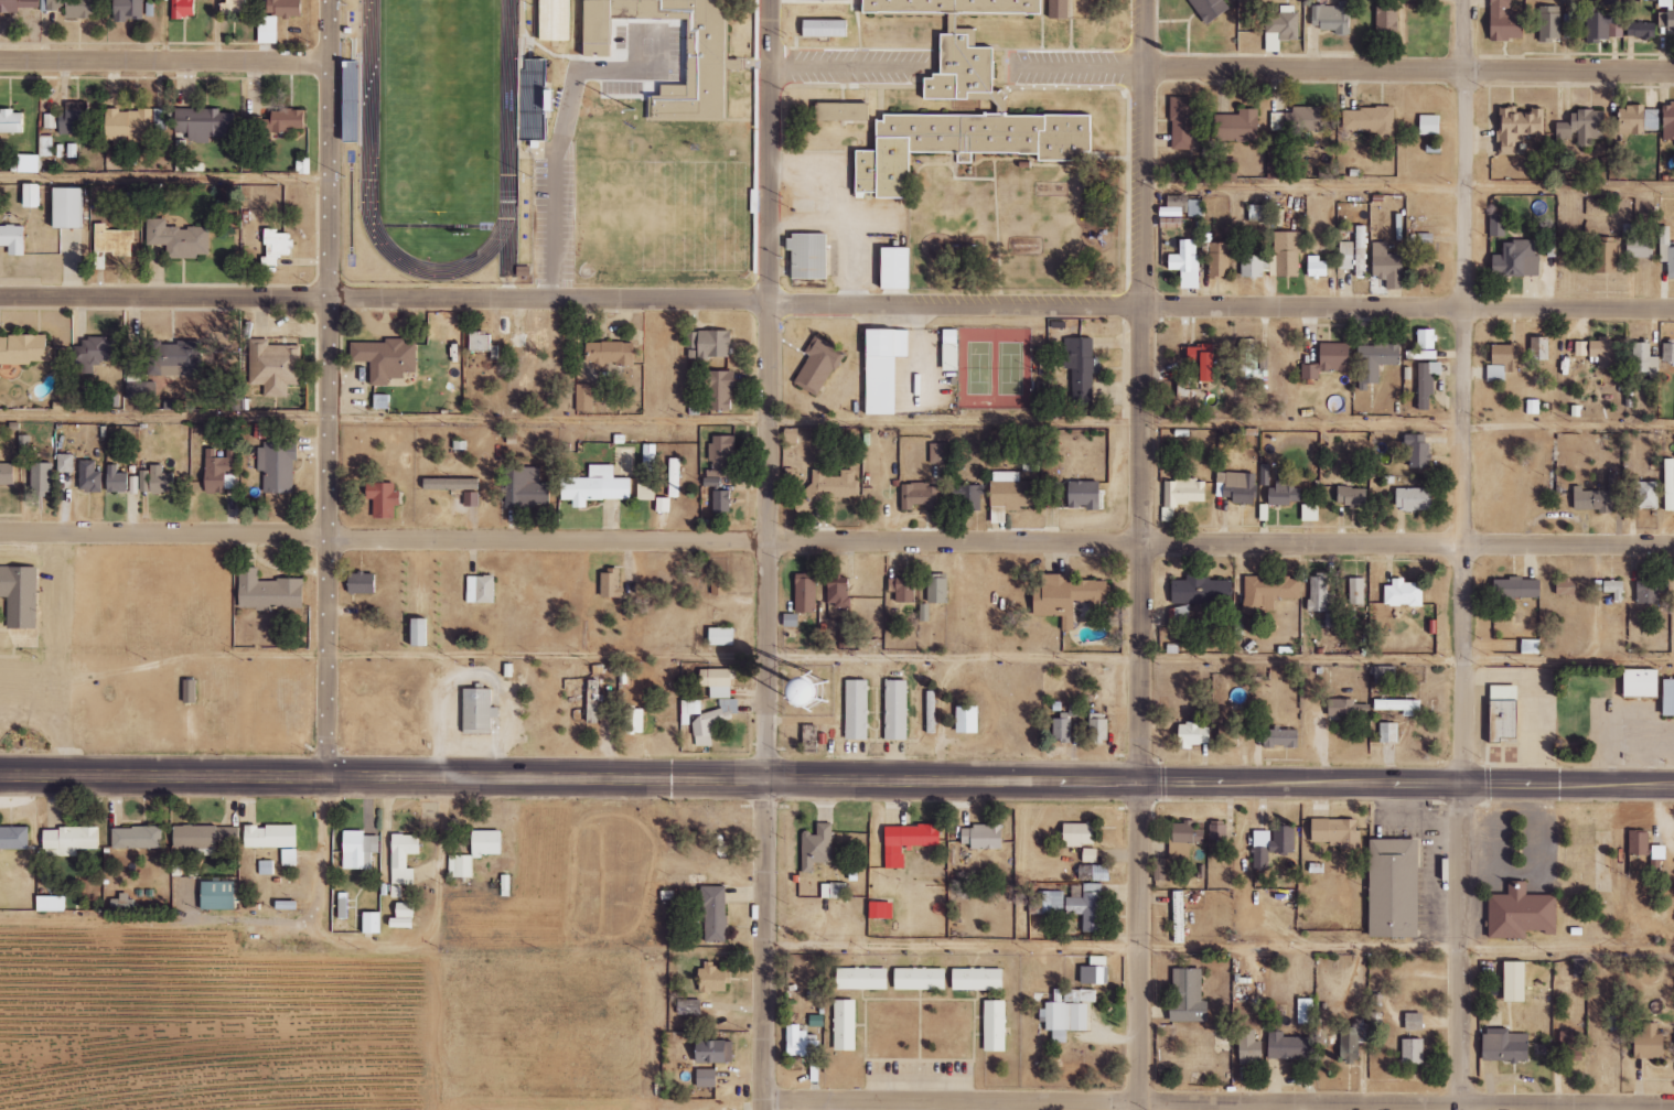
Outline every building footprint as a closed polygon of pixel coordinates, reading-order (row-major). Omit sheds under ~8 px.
[(19,13),(19,7),(40,8),(40,0),(0,0),(0,13),(19,13)] [(101,17),(101,0),(48,0),(48,9),(67,9),(67,18),(101,17)] [(113,20),(143,21),(143,0),(114,0),(113,20)] [(194,0),(171,0),(171,18),(195,17),(194,0)] [(247,0),(227,0),(227,3),(219,3),(219,12),(247,12),(247,0)] [(267,16),(302,16),(302,0),(267,0),(267,16)] [(549,42),(581,42),(581,0),(549,0),(549,42)] [(593,84),(621,84),(621,77),(646,77),(646,91),(661,91),(661,125),(740,126),(740,80),(760,80),(760,61),(740,61),(741,0),(594,0),(593,84)] [(872,13),(959,14),(959,36),(949,36),(949,75),(943,75),(943,80),(933,80),(933,100),(1002,101),(1002,50),(986,50),(986,32),(965,32),(965,14),(1052,15),(1052,0),(872,0),(872,13)] [(1059,20),(1079,20),(1079,0),(1059,0),(1059,20)] [(1209,26),(1233,7),(1227,0),(1189,0),(1209,26)] [(1524,41),(1524,13),(1511,13),(1512,0),(1492,0),(1492,40),(1524,41)] [(1350,1),(1338,1),(1338,6),(1311,6),(1311,29),(1335,29),(1335,35),(1350,35),(1350,1)] [(1281,53),(1281,41),(1298,41),(1299,6),(1281,6),(1281,13),(1267,13),(1266,52),(1281,53)] [(1561,6),(1539,7),(1539,41),(1562,41),(1561,6)] [(1376,34),(1398,34),(1398,7),(1376,7),(1376,34)] [(1597,13),(1597,7),(1585,7),(1586,41),(1621,40),(1620,12),(1597,13)] [(1659,12),(1660,30),(1673,30),(1673,12),(1659,12)] [(277,44),(278,17),(259,16),(258,43),(277,44)] [(813,22),(813,42),(857,42),(857,22),(813,22)] [(1627,39),(1657,37),(1656,22),(1626,23),(1627,39)] [(527,60),(528,144),(557,144),(557,114),(566,114),(565,86),(556,86),(555,60),(527,60)] [(353,61),(352,146),(367,146),(368,62),(353,61)] [(1171,149),(1192,149),(1193,129),(1198,130),(1198,98),(1172,97),(1171,149)] [(88,103),(59,103),(59,134),(88,134),(88,103)] [(1673,138),(1673,103),(1663,104),(1664,139),(1673,138)] [(827,106),(827,123),(879,123),(879,106),(827,106)] [(1660,109),(1646,109),(1646,107),(1620,106),(1620,134),(1646,134),(1646,130),(1659,130),(1660,109)] [(1272,130),(1334,130),(1334,107),(1294,107),(1294,112),(1272,112),(1272,130)] [(235,113),(221,113),(221,108),(175,109),(175,133),(188,133),(188,143),(210,142),(210,138),(235,137),(235,113)] [(1258,108),(1239,108),(1239,115),(1217,114),(1217,141),(1257,142),(1258,108)] [(1395,137),(1395,108),(1344,108),(1344,129),(1380,130),(1380,137),(1395,137)] [(1544,135),(1545,109),(1531,108),(1531,113),(1512,113),(1512,108),(1499,108),(1498,155),(1519,155),(1519,135),(1544,135)] [(305,109),(272,110),(272,117),(252,118),(253,132),(306,131),(305,109)] [(23,110),(0,110),(0,131),(23,131),(23,110)] [(1575,147),(1594,146),(1594,139),(1605,139),(1604,110),(1569,111),(1569,122),(1554,123),(1555,142),(1575,141),(1575,147)] [(1421,134),(1441,134),(1441,115),(1421,115),(1421,134)] [(892,116),(892,122),(884,122),(884,151),(865,151),(865,194),(887,194),(887,200),(921,200),(921,154),(968,154),(968,169),(981,169),(981,154),(1048,155),(1048,162),(1093,162),(1093,154),(1101,154),(1102,117),(892,116)] [(24,208),(40,208),(40,184),(24,184),(24,208)] [(55,228),(83,228),(84,188),(56,188),(55,228)] [(1202,217),(1203,200),(1189,200),(1189,216),(1202,217)] [(1270,205),(1250,205),(1250,222),(1270,222),(1270,205)] [(1490,212),(1490,236),(1505,236),(1506,213),(1490,212)] [(209,255),(209,227),(165,227),(165,219),(146,218),(145,245),(167,245),(167,258),(198,258),(198,255),(209,255)] [(106,230),(106,223),(94,223),(95,253),(112,252),(113,257),(133,256),(132,230),(106,230)] [(1654,258),(1654,239),(1637,239),(1637,224),(1622,224),(1623,240),(1628,240),(1628,258),(1654,258)] [(9,246),(9,255),(25,255),(25,226),(0,226),(0,246),(9,246)] [(1366,226),(1355,226),(1353,278),(1365,278),(1366,226)] [(1671,247),(1671,227),(1660,227),(1661,262),(1668,262),(1669,277),(1673,277),(1673,247),(1671,247)] [(262,266),(278,266),(278,255),(290,255),(290,233),(277,232),(277,228),(267,228),(266,256),(262,256),(262,266)] [(1277,277),(1301,276),(1300,231),(1276,232),(1277,277)] [(803,236),(803,241),(796,241),(796,252),(801,252),(801,282),(836,281),(835,235),(803,236)] [(1198,239),(1180,240),(1180,254),(1169,254),(1169,271),(1181,270),(1181,288),(1199,288),(1198,239)] [(1352,269),(1352,242),(1339,241),(1339,269),(1352,269)] [(1535,241),(1505,241),(1505,255),(1492,255),(1492,276),(1540,276),(1539,255),(1535,255),(1535,241)] [(1230,277),(1229,242),(1209,243),(1210,277),(1230,277)] [(1386,289),(1403,289),(1402,254),(1387,254),(1387,242),(1372,242),(1372,279),(1386,278),(1386,289)] [(1618,243),(1594,243),(1594,273),(1618,273),(1618,243)] [(891,248),(890,292),(920,292),(921,249),(891,248)] [(1242,277),(1263,277),(1263,255),(1241,255),(1242,277)] [(1308,256),(1309,278),(1329,277),(1328,261),(1319,261),(1319,255),(1308,256)] [(868,415),(898,415),(898,357),(910,357),(910,329),(867,330),(868,415)] [(960,370),(959,329),(944,329),(945,371),(960,370)] [(1436,329),(1418,329),(1419,350),(1406,351),(1406,360),(1436,359),(1436,329)] [(699,349),(698,358),(732,359),(732,331),(688,330),(688,349),(699,349)] [(490,332),(469,332),(469,351),(490,350),(490,332)] [(49,364),(49,336),(0,335),(0,364),(49,364)] [(819,397),(845,351),(817,335),(806,353),(811,356),(795,383),(819,397)] [(1549,337),(1529,338),(1530,361),(1550,360),(1549,337)] [(116,362),(116,338),(82,338),(82,347),(74,347),(74,368),(100,368),(100,362),(116,362)] [(371,385),(389,385),(389,378),(405,378),(405,372),(417,372),(417,343),(406,343),(407,339),(387,338),(387,342),(351,342),(351,362),(371,362),(371,385)] [(1064,368),(1072,368),(1072,405),(1094,405),(1094,338),(1064,338),(1064,368)] [(288,397),(288,385),(300,385),(300,347),(268,346),(268,340),(249,339),(249,384),(264,385),(264,397),(288,397)] [(1621,341),(1608,341),(1608,339),(1591,339),(1591,357),(1599,357),(1600,368),(1621,367),(1621,341)] [(1588,356),(1588,341),(1576,341),(1576,355),(1588,356)] [(149,342),(149,376),(202,376),(201,342),(149,342)] [(587,343),(588,365),(636,364),(636,342),(587,343)] [(1188,363),(1204,362),(1205,382),(1219,382),(1218,342),(1201,343),(1201,347),(1188,348),(1188,363)] [(1302,379),(1320,379),(1320,371),(1351,370),(1350,343),(1319,344),(1320,364),(1302,365),(1302,379)] [(1651,343),(1633,343),(1633,373),(1644,373),(1644,381),(1659,381),(1659,356),(1651,356),(1651,343)] [(1249,368),(1258,368),(1259,344),(1241,344),(1241,356),(1233,355),(1232,378),(1249,378),(1249,368)] [(1400,364),(1400,344),(1358,344),(1358,391),(1369,391),(1369,383),(1380,383),(1380,364),(1400,364)] [(1487,382),(1505,382),(1506,373),(1520,373),(1520,345),(1494,345),(1494,364),(1488,364),(1487,382)] [(1417,363),(1418,410),(1434,410),(1433,373),(1440,373),(1440,363),(1417,363)] [(706,411),(734,411),(735,371),(707,371),(706,411)] [(593,411),(593,385),(577,385),(577,411),(593,411)] [(374,409),(389,409),(390,395),(374,395),(374,409)] [(784,444),(798,444),(799,429),(785,428),(784,444)] [(709,476),(733,477),(734,436),(710,435),(709,476)] [(1429,435),(1405,435),(1405,460),(1413,460),(1412,468),(1428,468),(1429,435)] [(19,468),(30,468),(29,437),(19,437),(19,468)] [(294,459),(298,460),(298,443),(257,443),(257,471),(263,471),(263,493),(293,494),(294,459)] [(930,464),(949,464),(949,443),(930,444),(930,464)] [(206,449),(206,494),(225,493),(225,475),(238,475),(237,449),(226,449),(226,457),(216,457),(216,449),(206,449)] [(73,472),(73,454),(57,454),(57,472),(73,472)] [(679,498),(681,459),(670,458),(669,498),(679,498)] [(103,492),(102,471),(95,471),(95,460),(79,460),(79,493),(103,492)] [(13,485),(14,464),(0,463),(0,485),(13,485)] [(50,463),(31,463),(31,492),(50,491),(50,463)] [(118,473),(117,464),(107,465),(108,493),(129,492),(128,473),(118,473)] [(1260,485),(1269,485),(1269,464),(1260,464),(1260,485)] [(163,465),(150,465),(150,471),(140,471),(141,493),(175,492),(174,473),(163,473),(163,465)] [(589,478),(562,478),(562,500),(573,500),(573,508),(588,508),(588,500),(632,500),(632,478),(614,478),(614,465),(589,465),(589,478)] [(550,483),(540,483),(540,467),(515,467),(516,481),(507,482),(508,507),(550,506),(550,483)] [(860,498),(860,480),(856,480),(856,470),(842,470),(842,477),(828,477),(828,470),(810,470),(810,499),(799,499),(799,512),(817,512),(817,498),(860,498)] [(1019,472),(992,472),(991,508),(1038,509),(1039,482),(1019,481),(1019,472)] [(1256,505),(1257,474),(1218,472),(1217,483),(1225,483),(1224,497),(1234,497),(1234,504),(1256,505)] [(1666,474),(1667,511),(1673,511),(1673,474),(1666,474)] [(479,478),(425,479),(425,490),(480,489),(479,478)] [(1302,505),(1302,488),(1296,488),(1296,480),(1277,479),(1276,488),(1268,487),(1268,504),(1302,505)] [(1206,504),(1206,480),(1163,480),(1164,521),(1170,521),(1170,504),(1206,504)] [(656,500),(656,481),(639,481),(638,500),(656,500)] [(1635,509),(1660,508),(1659,481),(1634,482),(1635,509)] [(1102,482),(1064,482),(1064,498),(1070,498),(1070,507),(1088,507),(1088,510),(1102,510),(1102,482)] [(399,483),(367,483),(368,499),(374,499),(374,519),(396,518),(396,506),(399,506),(399,483)] [(980,509),(981,494),(985,494),(985,484),(951,483),(951,508),(980,509)] [(901,485),(902,511),(914,510),(914,507),(938,506),(937,484),(901,485)] [(1336,506),(1368,507),(1369,488),(1336,487),(1336,506)] [(1433,488),(1397,488),(1396,510),(1432,511),(1433,488)] [(731,490),(712,491),(713,512),(731,512),(731,490)] [(479,491),(464,492),(464,506),(479,506),(479,491)] [(18,600),(18,632),(46,632),(46,569),(0,569),(0,600),(18,600)] [(625,598),(625,587),(620,587),(621,570),(602,570),(602,598),(625,598)] [(249,571),(248,612),(313,613),(314,580),(287,580),(287,584),(268,584),(268,571),(249,571)] [(376,594),(376,573),(349,573),(349,593),(376,594)] [(727,574),(711,574),(712,596),(728,595),(727,574)] [(1110,581),(1068,580),(1068,575),(1043,574),(1043,587),(1035,587),(1034,616),(1062,616),(1061,631),(1074,631),(1074,602),(1090,602),(1090,610),(1100,610),(1100,601),(1109,601),(1110,581)] [(1234,580),(1210,580),(1210,575),(1186,575),(1186,580),(1173,580),(1173,604),(1234,604),(1234,580)] [(468,576),(467,603),(495,604),(495,577),(468,576)] [(817,577),(797,576),(796,612),(816,613),(817,577)] [(928,576),(928,603),(948,603),(948,576),(928,576)] [(1301,599),(1301,576),(1244,577),(1245,611),(1275,611),(1275,599),(1301,599)] [(1310,612),(1328,611),(1327,576),(1309,577),(1310,612)] [(896,603),(916,603),(915,578),(889,578),(889,592),(896,592),(896,603)] [(1364,605),(1365,578),(1349,578),(1349,604),(1364,605)] [(1424,607),(1423,583),(1405,583),(1405,579),(1393,579),(1393,586),(1385,586),(1385,603),(1370,603),(1370,624),(1392,624),(1392,607),(1424,607)] [(1541,599),(1542,580),(1493,579),(1493,598),(1541,599)] [(1556,596),(1578,595),(1578,579),(1556,580),(1556,596)] [(1635,580),(1636,604),(1665,604),(1664,579),(1635,580)] [(1613,593),(1613,601),(1623,601),(1624,581),(1595,580),(1595,592),(1613,593)] [(827,606),(849,606),(850,583),(828,583),(827,606)] [(920,604),(921,622),(930,621),(929,604),(920,604)] [(429,620),(414,620),(414,647),(429,647),(429,620)] [(850,644),(849,620),(839,620),(840,644),(850,644)] [(735,628),(710,628),(711,646),(735,645),(735,628)] [(1540,640),(1523,640),(1522,654),(1540,654),(1540,640)] [(1375,685),(1397,685),(1397,667),(1376,666),(1375,685)] [(731,669),(700,670),(701,687),(710,687),(710,699),(732,698),(731,669)] [(1659,698),(1660,670),(1625,669),(1625,697),(1659,698)] [(1673,716),(1673,680),(1664,679),(1664,716),(1673,716)] [(184,703),(196,702),(196,680),(183,680),(184,703)] [(589,723),(599,723),(599,702),(602,702),(601,680),(588,680),(589,723)] [(886,740),(907,740),(908,681),(886,680),(886,740)] [(868,740),(869,681),(826,681),(825,708),(847,709),(846,739),(868,740)] [(193,682),(193,705),(206,705),(205,682),(193,682)] [(1519,686),(1492,685),(1491,743),(1502,743),(1502,738),(1518,739),(1519,686)] [(473,691),(473,735),(500,735),(500,721),(506,721),(506,710),(501,710),(501,691),(473,691)] [(681,701),(682,725),(694,724),(695,747),(713,746),(712,726),(729,725),(729,714),(738,714),(738,699),(719,700),(719,711),(701,712),(701,700),(681,701)] [(1355,699),(1328,699),(1328,715),(1370,716),(1370,704),(1355,704),(1355,699)] [(1375,710),(1403,711),(1403,714),(1421,714),(1422,700),(1375,700),(1375,710)] [(1072,741),(1072,717),(1080,717),(1080,702),(1070,703),(1070,716),(1054,716),(1054,742),(1072,741)] [(980,707),(957,706),(956,733),(979,734),(980,707)] [(644,709),(625,709),(625,732),(643,732),(644,709)] [(1107,714),(1088,714),(1087,741),(1107,741),(1107,714)] [(1178,723),(1178,747),(1211,747),(1211,723),(1178,723)] [(1398,723),(1379,723),(1380,743),(1399,742),(1398,723)] [(817,725),(802,726),(803,750),(818,750),(817,725)] [(1220,745),(1240,744),(1239,726),(1219,727),(1220,745)] [(1300,730),(1263,729),(1263,747),(1299,748),(1300,730)] [(1359,820),(1313,819),(1312,845),(1359,846),(1359,820)] [(1065,847),(1095,846),(1095,823),(1064,824),(1065,847)] [(1175,823),(1173,841),(1204,845),(1206,825),(1175,823)] [(1227,840),(1228,825),(1208,824),(1208,839),(1227,840)] [(886,868),(904,868),(904,846),(941,845),(941,825),(885,826),(886,868)] [(1004,826),(963,826),(962,844),(971,845),(971,849),(1003,850),(1004,826)] [(1253,870),(1269,869),(1269,853),(1295,853),(1295,826),(1271,826),(1271,833),(1253,834),(1253,870)] [(254,828),(254,853),(291,853),(291,870),(307,870),(307,828),(276,828),(276,831),(269,831),(269,828),(254,828)] [(827,828),(827,839),(819,839),(819,834),(809,834),(809,875),(820,876),(820,865),(843,866),(843,828),(827,828)] [(68,829),(68,833),(53,833),(53,851),(66,851),(67,863),(87,863),(87,854),(109,854),(109,829),(68,829)] [(141,829),(141,831),(121,832),(122,852),(173,851),(173,829),(141,829)] [(183,829),(183,850),(205,850),(205,860),(222,860),(222,850),(229,850),(229,829),(183,829)] [(40,852),(40,830),(10,830),(10,832),(0,832),(0,852),(40,852)] [(352,832),(352,875),(374,875),(374,858),(389,858),(389,839),(374,839),(374,832),(352,832)] [(1629,856),(1649,856),(1649,832),(1629,832),(1629,856)] [(512,833),(481,833),(481,858),(455,858),(455,883),(482,883),(482,864),(491,864),(491,861),(512,861),(512,833)] [(401,836),(400,902),(411,902),(411,890),(423,891),(425,871),(417,871),(417,860),(430,861),(431,836),(401,836)] [(1378,841),(1378,937),(1427,937),(1427,841),(1378,841)] [(1666,847),(1653,846),(1652,860),(1666,860),(1666,847)] [(1097,863),(1097,850),(1083,849),(1083,862),(1097,863)] [(1166,859),(1154,859),(1155,882),(1167,881),(1166,859)] [(268,864),(268,879),(285,879),(285,863),(268,864)] [(509,877),(509,903),(521,903),(521,877),(509,877)] [(212,884),(211,910),(246,910),(246,884),(212,884)] [(1083,933),(1104,932),(1104,884),(1082,884),(1082,886),(1071,886),(1071,897),(1066,897),(1066,915),(1083,914),(1083,933)] [(1519,884),(1519,898),(1499,898),(1499,940),(1535,940),(1535,931),(1554,933),(1554,938),(1566,939),(1566,899),(1535,899),(1535,885),(1519,884)] [(830,887),(830,904),(857,904),(857,887),(830,887)] [(710,890),(710,909),(715,909),(715,945),(734,945),(736,890),(710,890)] [(1064,914),(1063,891),(1030,892),(1030,915),(1064,914)] [(1174,892),(1175,944),(1185,944),(1183,892),(1174,892)] [(347,895),(347,920),(357,920),(357,895),(347,895)] [(45,898),(45,918),(76,918),(76,898),(45,898)] [(349,919),(349,898),(339,898),(339,919),(349,919)] [(415,903),(397,903),(397,919),(392,919),(391,928),(414,928),(415,903)] [(894,919),(895,903),(871,903),(870,919),(894,919)] [(406,907),(406,920),(399,920),(399,935),(422,935),(422,924),(426,924),(426,907),(406,907)] [(372,914),(373,940),(390,939),(390,914),(372,914)] [(1081,966),(1081,984),(1108,985),(1109,956),(1090,956),(1090,966),(1081,966)] [(1506,1002),(1526,1002),(1527,962),(1506,962),(1506,1002)] [(713,964),(713,973),(709,973),(708,998),(736,998),(737,991),(742,991),(742,977),(737,977),(737,973),(727,973),(727,970),(723,970),(723,964),(713,964)] [(838,991),(888,990),(888,968),(838,969),(838,991)] [(895,968),(895,990),(946,990),(947,969),(895,968)] [(1005,990),(1005,968),(953,969),(954,991),(1005,990)] [(1209,1021),(1209,1001),(1203,1002),(1202,969),(1173,969),(1174,1022),(1209,1021)] [(1088,1031),(1088,1002),(1096,1002),(1096,990),(1054,989),(1054,1002),(1042,1002),(1042,1022),(1046,1022),(1046,1031),(1053,1031),(1053,1043),(1067,1043),(1067,1031),(1088,1031)] [(1298,1024),(1314,1024),(1314,1000),(1298,999),(1298,1024)] [(702,1000),(678,1000),(678,1015),(701,1016),(702,1000)] [(855,1051),(856,1000),(834,1000),(833,1051),(855,1051)] [(1006,1052),(1006,1001),(985,1001),(985,1052),(1006,1052)] [(687,1004),(687,1021),(709,1022),(709,1004),(687,1004)] [(1406,1031),(1424,1031),(1424,1013),(1406,1013),(1406,1031)] [(1657,1024),(1643,1023),(1643,1032),(1635,1032),(1634,1058),(1664,1059),(1664,1033),(1657,1033),(1657,1024)] [(787,1027),(786,1058),(819,1058),(819,1041),(807,1041),(807,1027),(787,1027)] [(1342,1028),(1341,1058),(1357,1058),(1358,1028),(1342,1028)] [(1511,1029),(1485,1029),(1485,1061),(1529,1062),(1530,1034),(1511,1034),(1511,1029)] [(1263,1042),(1256,1042),(1256,1030),(1240,1030),(1239,1065),(1263,1065),(1263,1042)] [(1284,1038),(1284,1031),(1269,1032),(1270,1060),(1312,1059),(1311,1037),(1284,1038)] [(1581,1061),(1581,1031),(1560,1031),(1560,1061),(1581,1061)] [(1424,1039),(1403,1040),(1403,1064),(1425,1064),(1424,1039)] [(716,1041),(716,1046),(707,1046),(707,1066),(736,1066),(734,1047),(726,1047),(726,1041),(716,1041)] [(697,1088),(717,1088),(717,1069),(697,1069),(697,1088)] [(707,1071),(707,1093),(713,1093),(713,1090),(726,1090),(726,1071),(707,1071)]
